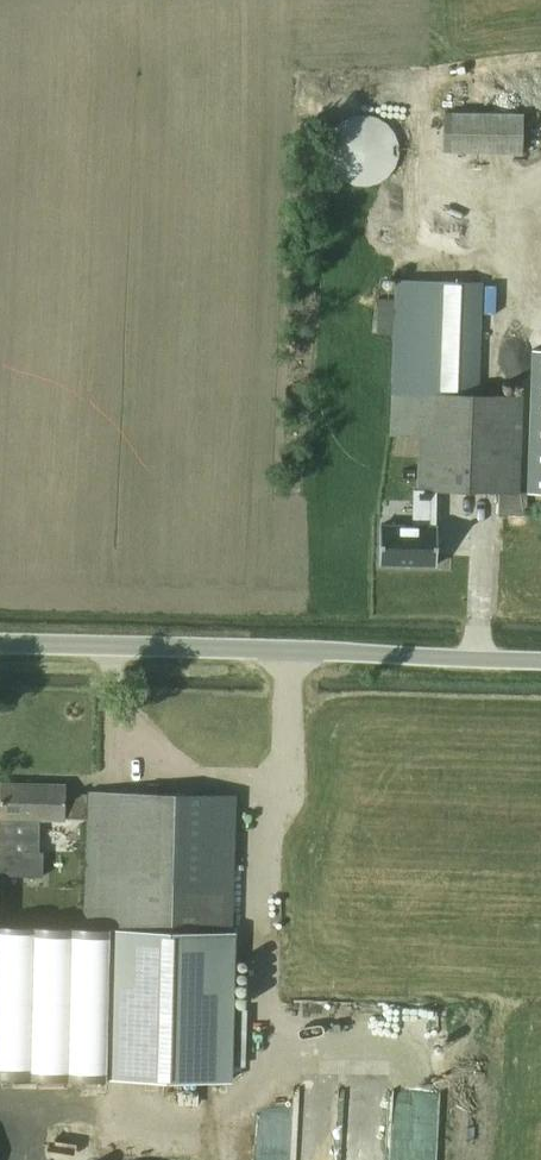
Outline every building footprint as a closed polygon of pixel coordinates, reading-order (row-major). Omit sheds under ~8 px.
[(522,154),(524,113),(444,111),(443,152),(522,154)] [(370,185),(378,182),(386,178),(391,172),(396,165),(398,157),(399,148),(398,140),(394,132),(390,125),(383,120),(376,116),(368,114),(359,113),(351,115),(343,119),(337,124),(332,131),(328,139),(327,147),(327,155),(329,163),(333,171),(339,177),(346,182),(354,185),(362,186),(370,185)] [(377,297),(376,334),(393,334),(389,436),(418,437),(417,493),(439,493),(497,497),(497,514),(526,515),(527,491),(520,491),(523,394),(479,394),(483,280),(395,277),(394,298),(377,297)] [(379,526),(378,571),(439,573),(440,526),(438,526),(439,493),(417,493),(411,492),(410,527),(379,526)] [(228,1081),(236,795),(87,791),(86,792),(67,791),(67,784),(0,782),(0,874),(43,875),(44,852),(39,852),(40,818),(66,819),(66,818),(86,819),(83,928),(82,928),(0,926),(0,1076),(228,1081)] [(386,1137),(342,1135),(344,1083),(300,1082),(298,1159),(385,1159),(386,1137)] [(257,1159),(289,1159),(289,1143),(257,1142),(257,1159)]
